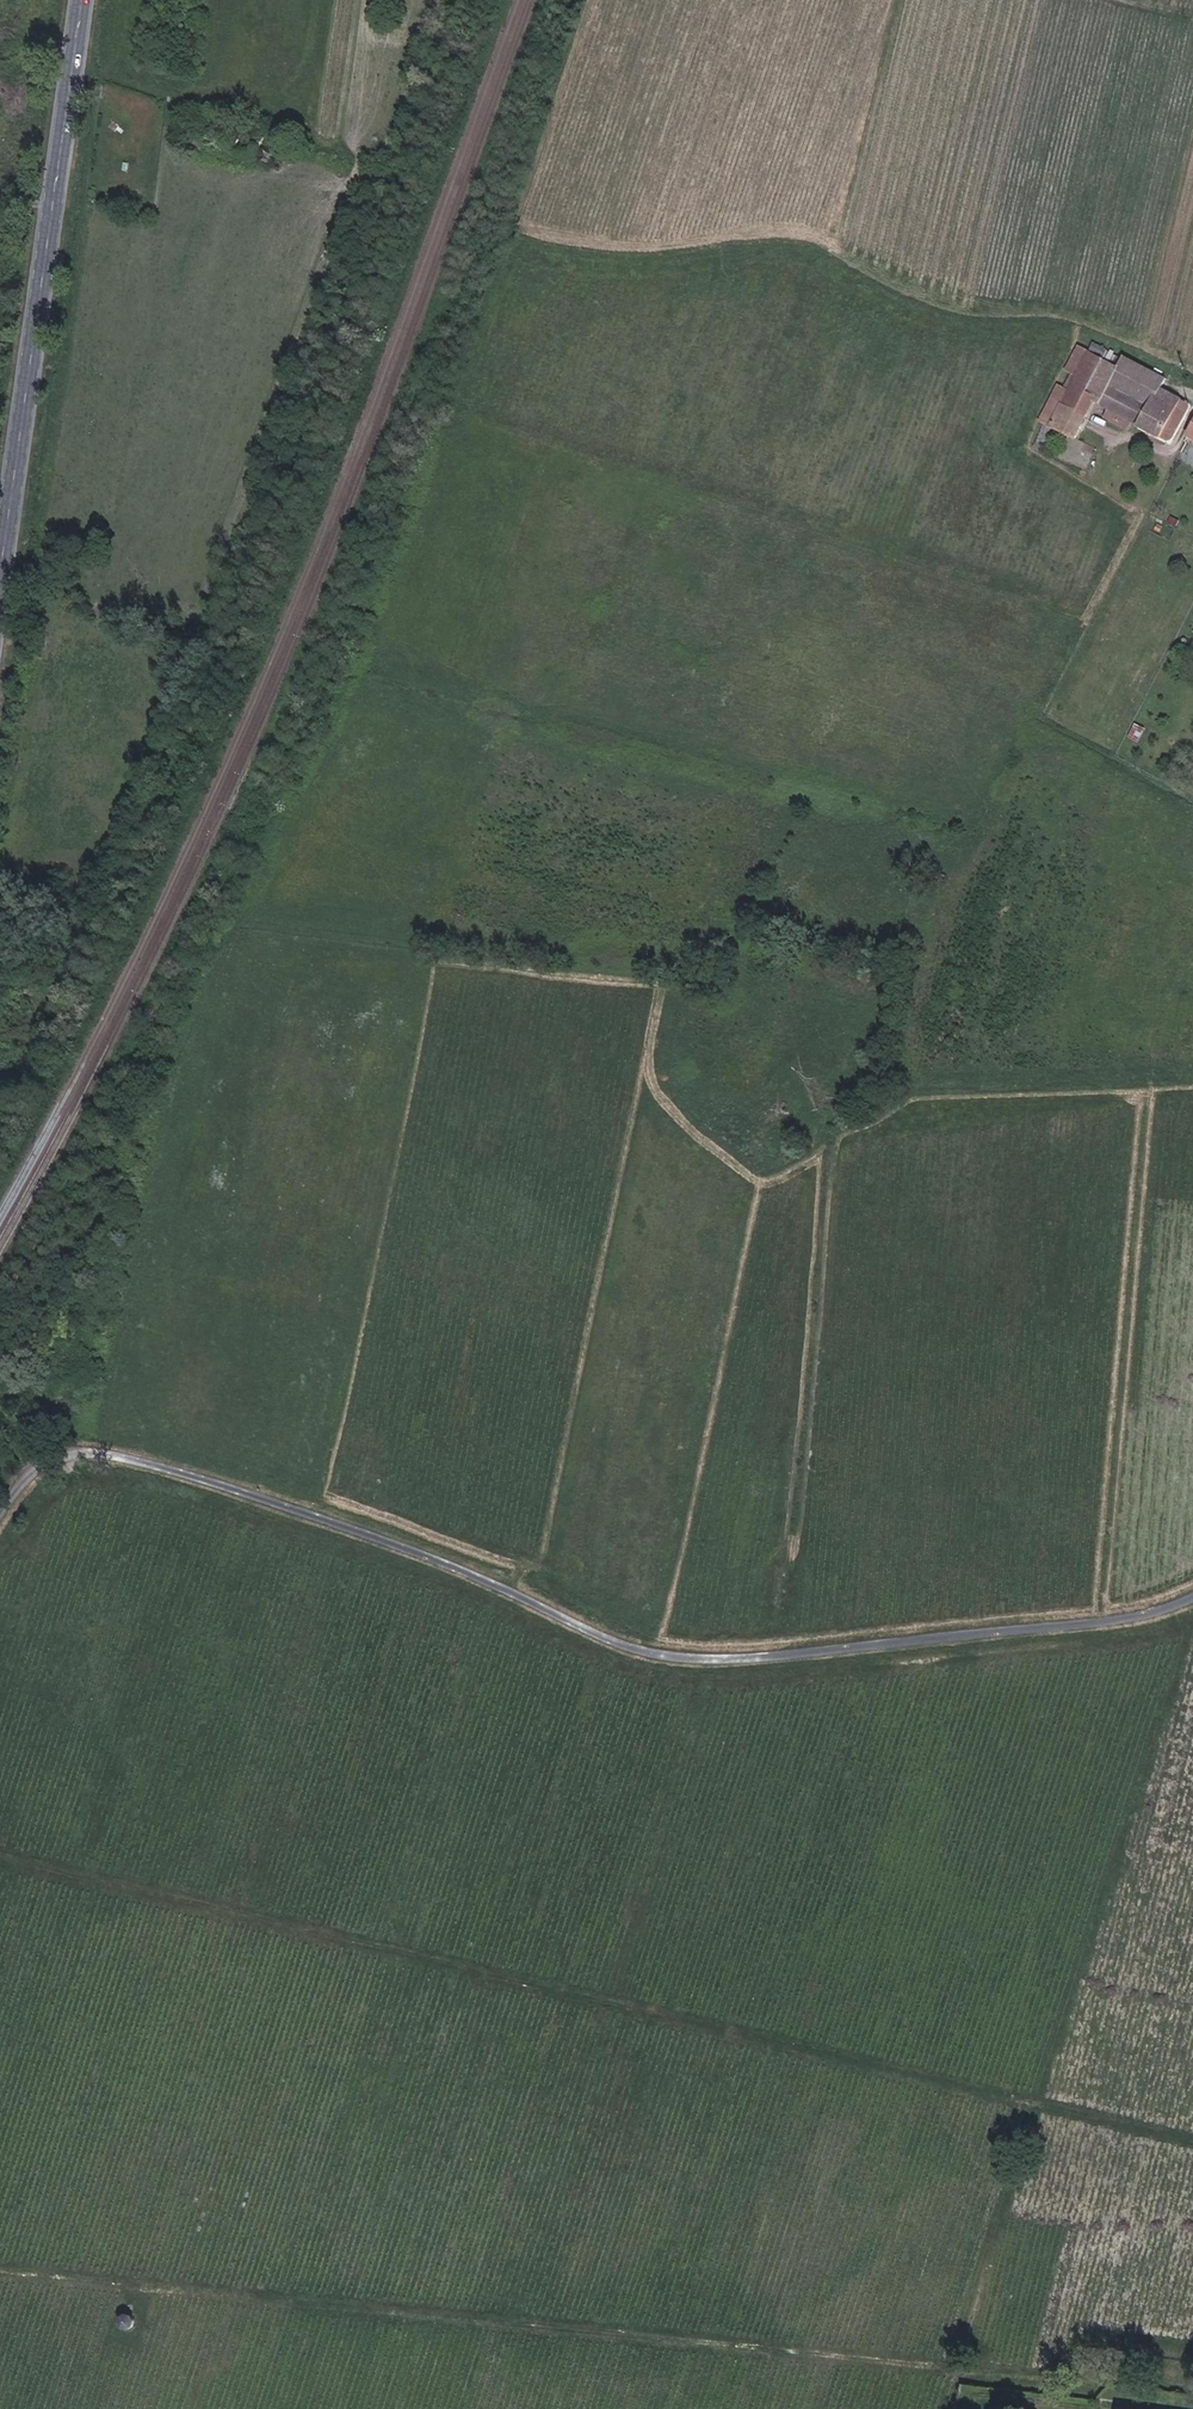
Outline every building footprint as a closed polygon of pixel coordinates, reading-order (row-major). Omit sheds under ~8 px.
[(280,141),(268,136),(258,158),(270,163),(280,141)] [(1069,361),(1052,395),(1077,409),(1150,447),(1168,413),(1138,397),(1144,386),(1101,364),(1094,375),(1069,361)] [(1077,409),(1052,395),(1035,425),(1062,439),(1077,409)] [(1182,415),(1168,442),(1192,456),(1192,421),(1182,415)] [(1062,439),(1035,425),(1029,436),(1056,451),(1062,439)] [(1182,642),(1192,648),(1192,622),(1182,642)] [(610,1652),(612,1644),(601,1639),(600,1648),(610,1652)] [(128,2312),(126,2314),(125,2316),(125,2321),(126,2325),(130,2326),(133,2327),(134,2326),(136,2325),(137,2323),(138,2320),(138,2318),(136,2313),(134,2311),(132,2311),(128,2312)]
